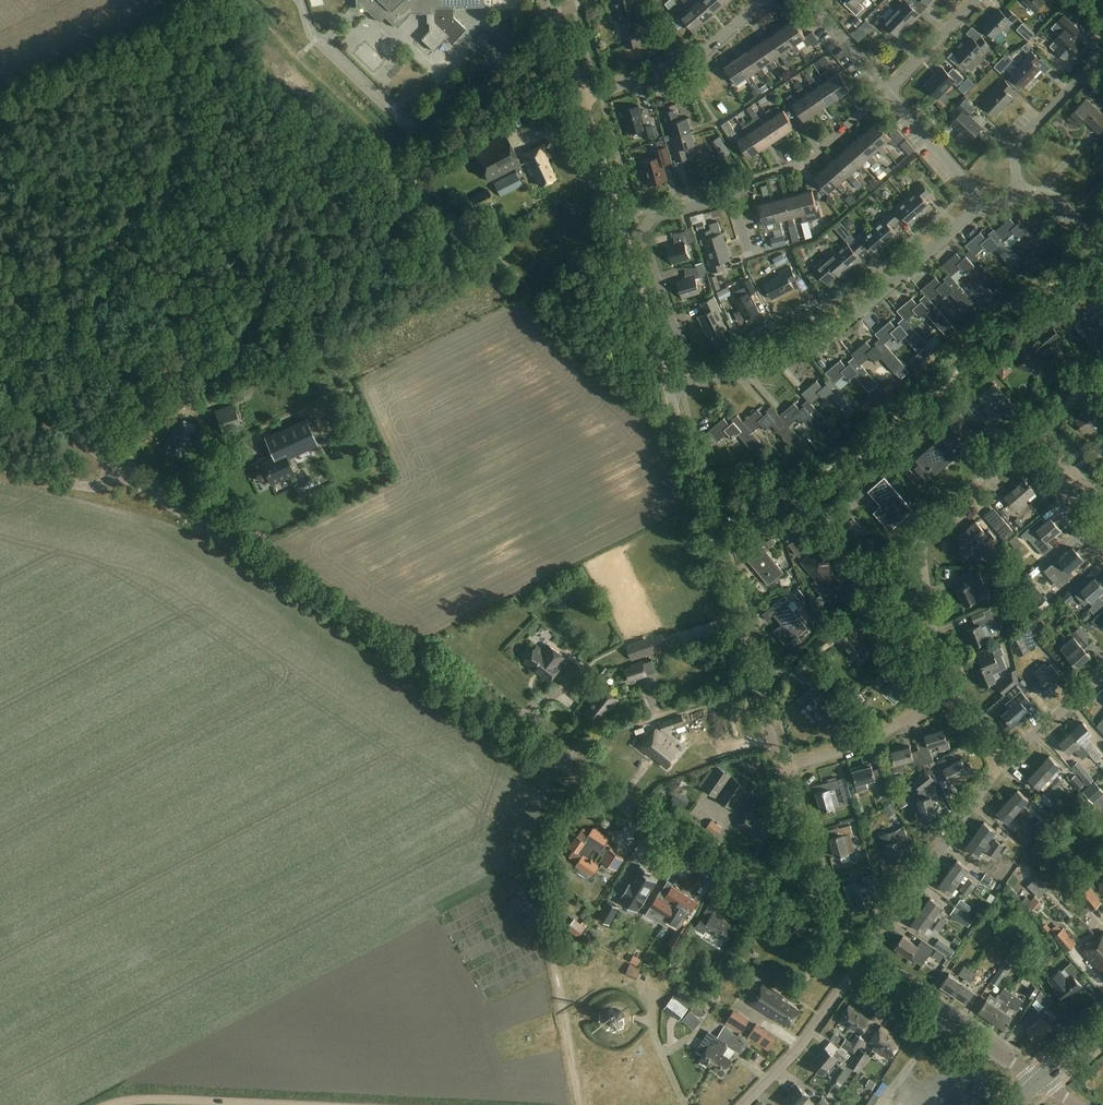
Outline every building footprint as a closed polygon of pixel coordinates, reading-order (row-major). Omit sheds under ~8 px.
[(356,4),(358,4),(362,7),(362,10),(367,10),(379,22),(385,16),(397,28),(409,15),(408,15),(410,13),(412,13),(427,13),(427,22),(429,22),(430,31),(422,40),(434,51),(445,39),(452,45),(466,29),(453,17),(453,7),(484,6),(484,0),(356,0),(356,4)] [(637,0),(620,0),(615,2),(618,14),(622,13),(623,17),(619,18),(628,48),(641,44),(634,22),(642,19),(637,0)] [(665,4),(670,9),(677,3),(675,0),(670,0),(665,4)] [(690,8),(691,7),(705,22),(715,13),(704,0),(699,0),(694,5),(690,0),(687,0),(684,2),(690,8)] [(726,4),(722,0),(704,0),(715,13),(726,4)] [(844,3),(857,15),(864,7),(860,3),(862,0),(847,0),(844,3)] [(910,26),(921,15),(913,7),(917,2),(915,0),(901,0),(903,2),(894,11),(910,26)] [(1035,11),(1044,2),(1043,0),(1023,0),(1035,11)] [(691,7),(690,8),(683,14),(678,8),(674,11),(680,18),(682,17),(694,32),(705,22),(691,7)] [(1018,17),(1008,8),(1003,13),(999,9),(982,26),(995,38),(1011,21),(1013,23),(1018,17)] [(910,26),(894,11),(886,19),(882,15),(875,22),(887,33),(891,29),(900,37),(910,26)] [(1055,41),(1050,46),(1065,60),(1070,55),(1071,56),(1082,44),(1074,36),(1079,30),(1077,28),(1064,16),(1058,22),(1052,29),(1059,35),(1054,41),(1055,41)] [(794,21),(783,29),(794,45),(796,44),(803,39),(808,46),(812,44),(814,46),(819,43),(812,32),(805,36),(794,21)] [(783,53),(785,52),(792,47),(796,54),(801,51),(796,44),(794,45),(783,29),(771,36),(783,53)] [(981,38),(974,31),(970,36),(972,37),(965,45),(962,43),(959,47),(961,49),(955,55),(971,70),(983,58),(979,54),(984,50),(986,52),(991,46),(982,38),(981,38)] [(482,33),(482,46),(494,46),(494,34),(482,33)] [(771,36),(760,44),(771,61),(774,60),(780,55),(785,62),(790,59),(785,52),(783,53),(771,36)] [(771,61),(760,44),(749,52),(760,69),(762,67),(769,63),(774,70),(778,67),(774,60),(771,61)] [(1040,60),(1031,51),(1026,56),(1027,58),(1011,75),(1024,87),(1040,69),(1035,65),(1040,60)] [(760,69),(749,52),(737,60),(749,76),(751,75),(758,70),(762,77),(767,74),(762,67),(760,69)] [(829,64),(824,57),(814,64),(819,71),(829,64)] [(756,82),(751,75),(749,76),(737,60),(726,67),(737,84),(746,78),(751,85),(756,82)] [(999,66),(1005,72),(1011,66),(1005,60),(999,66)] [(964,78),(953,68),(948,73),(943,68),(925,86),(938,98),(954,82),(957,86),(964,78)] [(821,75),(825,82),(828,81),(839,97),(851,90),(839,73),(830,79),(825,72),(821,75)] [(968,78),(962,85),(968,92),(975,85),(968,78)] [(828,81),(825,82),(819,87),(814,79),(809,83),(814,90),(816,88),(827,105),(839,97),(828,81)] [(1013,89),(1003,80),(999,85),(1000,86),(984,104),(996,115),(1013,98),(1008,93),(1013,89)] [(816,113),(827,105),(816,88),(814,90),(807,94),(802,87),(798,90),(803,97),(805,96),(816,113)] [(804,121),(816,113),(805,96),(803,97),(796,102),(791,95),(786,98),(792,106),(794,105),(804,121)] [(1086,98),(1067,118),(1075,126),(1083,118),(1099,133),(1102,129),(1102,114),(1086,98)] [(974,108),(965,99),(957,107),(962,111),(951,122),(963,133),(958,138),(965,145),(982,128),(968,114),(974,108)] [(673,137),(691,132),(687,118),(679,120),(675,109),(678,108),(677,104),(669,106),(671,111),(663,113),(666,125),(669,124),(673,137)] [(645,125),(640,106),(623,110),(629,133),(642,130),(644,139),(655,136),(652,123),(645,125)] [(772,118),(784,135),(795,127),(784,110),(775,116),(770,109),(765,112),(770,119),(772,118)] [(772,142),(784,135),(772,118),(770,119),(763,124),(759,117),(754,120),(759,127),(761,125),(772,142)] [(722,126),(721,126),(726,133),(734,128),(729,121),(722,126)] [(894,147),(898,143),(892,136),(890,137),(878,123),(867,132),(881,147),(882,146),(889,140),(894,147)] [(761,150),(772,142),(761,125),(759,127),(752,131),(747,124),(743,127),(747,134),(749,133),(761,150)] [(890,133),(898,143),(905,137),(897,128),(890,133)] [(695,145),(691,132),(673,137),(677,150),(674,151),(677,162),(687,159),(685,151),(694,149),(693,146),(695,145)] [(749,133),(747,134),(741,139),(736,132),(731,135),(737,143),(738,142),(749,158),(761,150),(749,133)] [(867,132),(857,141),(870,156),(872,155),(878,149),(884,156),(888,152),(882,146),(881,147),(867,132)] [(521,166),(505,133),(473,149),(478,160),(470,163),(476,174),(483,171),(488,182),(521,166)] [(914,149),(905,138),(901,142),(910,153),(914,149)] [(870,156),(857,141),(846,150),(860,166),(862,164),(868,158),(873,165),(878,161),(872,155),(870,156)] [(549,158),(543,145),(521,155),(531,174),(533,173),(539,186),(555,178),(546,159),(549,158)] [(670,163),(666,148),(654,151),(656,158),(643,162),(650,185),(667,180),(663,165),(670,163)] [(860,166),(846,150),(836,159),(849,175),(851,173),(858,167),(863,174),(867,170),(862,164),(860,166)] [(849,175),(836,159),(826,168),(839,184),(841,182),(847,177),(853,183),(857,179),(851,173),(849,175)] [(887,174),(877,162),(871,168),(880,179),(887,174)] [(839,184),(826,168),(815,177),(828,193),(837,186),(842,192),(846,188),(841,182),(839,184)] [(523,185),(516,172),(494,183),(501,196),(523,185)] [(916,190),(906,199),(921,216),(927,211),(928,212),(933,208),(925,198),(931,193),(921,182),(915,188),(916,190)] [(493,200),(487,190),(471,198),(476,208),(493,200)] [(804,214),(806,213),(814,211),(817,219),(822,218),(819,208),(817,209),(812,190),(799,194),(804,214)] [(799,194),(786,198),(791,217),(793,217),(801,215),(803,221),(803,223),(802,223),(806,239),(813,237),(806,213),(804,214),(799,194)] [(856,201),(851,195),(845,200),(851,206),(856,201)] [(786,198),(772,201),(777,221),(780,220),(788,218),(791,231),(797,230),(793,217),(791,217),(786,198)] [(888,211),(898,222),(903,217),(911,226),(916,223),(915,221),(921,216),(906,199),(896,208),(894,206),(888,211)] [(784,235),(780,220),(777,221),(772,201),(759,205),(764,225),(775,222),(779,237),(784,235)] [(898,222),(888,211),(882,217),(883,219),(873,227),(888,244),(894,239),(895,240),(900,236),(892,227),(898,222)] [(1010,218),(996,231),(995,231),(1005,242),(1014,233),(1018,237),(1017,238),(1019,240),(1021,238),(1025,234),(1039,251),(1048,243),(1024,215),(1018,220),(1020,222),(1016,225),(1010,218)] [(704,239),(708,252),(726,246),(719,222),(710,224),(712,229),(698,233),(701,240),(704,239)] [(697,241),(693,227),(685,229),(686,233),(674,233),(674,244),(667,247),(672,264),(689,258),(685,244),(697,241)] [(888,244),(873,227),(863,236),(861,234),(855,240),(864,250),(870,245),(878,255),(883,251),(882,250),(888,244)] [(975,256),(984,247),(988,252),(989,254),(991,252),(995,248),(1015,271),(1024,263),(1005,242),(995,231),(996,231),(994,229),(988,234),(990,236),(986,239),(981,232),(966,245),(970,250),(975,256)] [(785,236),(772,239),(775,248),(787,245),(785,236)] [(758,248),(768,245),(766,238),(756,241),(758,248)] [(858,255),(864,250),(855,240),(849,245),(847,242),(836,251),(851,268),(857,262),(858,264),(863,260),(858,255)] [(726,246),(708,252),(712,265),(709,266),(711,273),(724,269),(722,262),(731,260),(726,246)] [(810,257),(806,246),(797,249),(801,260),(810,257)] [(1001,286),(975,256),(970,250),(964,255),(966,257),(963,260),(957,253),(942,266),(949,274),(951,276),(961,268),(964,272),(964,273),(966,275),(968,273),(967,273),(971,269),(993,293),(1001,286)] [(813,268),(821,276),(828,285),(839,276),(841,278),(845,275),(844,273),(851,268),(836,251),(826,260),(824,258),(818,263),(813,268)] [(784,254),(773,259),(778,267),(788,261),(784,254)] [(707,275),(703,262),(696,264),(697,267),(685,268),(685,278),(677,281),(683,298),(700,293),(696,278),(707,275)] [(796,278),(790,267),(778,273),(780,276),(764,284),(772,299),(793,288),(790,281),(796,278)] [(974,301),(951,276),(949,274),(944,279),(945,280),(942,284),(936,277),(921,290),(925,295),(930,300),(940,292),(943,296),(943,297),(945,299),(947,297),(946,296),(950,293),(965,309),(974,301)] [(717,276),(710,278),(714,291),(721,289),(717,276)] [(737,298),(735,299),(740,310),(735,313),(740,322),(760,312),(751,294),(756,291),(750,279),(742,283),(744,288),(735,292),(737,298)] [(729,287),(718,293),(722,301),(733,295),(729,287)] [(956,330),(930,300),(925,295),(920,299),(921,301),(918,304),(912,298),(897,311),(903,318),(904,318),(907,321),(916,313),(920,317),(919,317),(921,319),(923,318),(922,317),(926,314),(947,337),(956,330)] [(722,311),(714,297),(701,304),(706,313),(699,317),(709,337),(727,328),(719,313),(722,311)] [(988,303),(983,297),(975,302),(980,309),(988,303)] [(1090,320),(1087,316),(1075,327),(1088,342),(1102,329),(1102,309),(1090,320)] [(1066,311),(1052,324),(1057,330),(1064,324),(1062,322),(1070,316),(1066,311)] [(904,318),(903,318),(897,323),(899,325),(896,327),(890,321),(875,334),(880,339),(885,344),(894,336),(898,340),(897,340),(899,343),(901,341),(901,340),(905,337),(925,360),(934,352),(907,321),(904,318)] [(1051,325),(1031,342),(1041,354),(1061,337),(1051,325)] [(944,344),(936,334),(927,342),(936,352),(944,344)] [(912,374),(885,344),(880,339),(875,343),(876,345),(872,348),(866,341),(851,355),(854,357),(861,365),(870,356),(874,361),(875,363),(877,361),(881,357),(895,374),(896,373),(904,381),(912,374)] [(1044,362),(1025,352),(1019,366),(1038,376),(1044,362)] [(878,384),(861,365),(854,357),(849,362),(850,363),(847,366),(841,360),(826,373),(830,378),(835,383),(844,375),(848,379),(848,380),(849,382),(851,380),(851,379),(855,376),(869,392),(878,384)] [(823,359),(820,364),(828,369),(831,365),(823,359)] [(998,370),(1007,379),(1015,371),(1007,362),(998,370)] [(855,405),(835,383),(830,378),(825,382),(826,384),(823,387),(817,380),(802,394),(808,400),(811,404),(821,395),(824,400),(826,402),(828,400),(827,400),(831,396),(846,413),(855,405)] [(897,389),(891,383),(884,389),(890,395),(897,389)] [(1014,406),(995,384),(987,391),(995,400),(984,410),(995,423),(1014,406)] [(978,407),(967,397),(958,406),(968,417),(978,407)] [(808,400),(802,405),(804,406),(800,409),(794,403),(780,415),(789,426),(798,418),(802,422),(801,422),(803,424),(805,423),(805,422),(809,418),(823,435),(832,427),(811,404),(808,400)] [(242,430),(233,404),(215,410),(224,436),(242,430)] [(801,440),(789,426),(780,415),(771,406),(766,411),(767,412),(764,416),(758,409),(743,422),(752,432),(762,424),(765,428),(765,429),(766,431),(769,429),(768,428),(772,425),(793,448),(801,440)] [(1096,406),(1076,420),(1084,433),(1088,430),(1090,434),(1101,426),(1099,423),(1102,420),(1102,418),(1096,406)] [(966,423),(955,409),(944,418),(956,432),(966,423)] [(766,448),(752,432),(743,422),(737,415),(732,420),(733,422),(730,425),(724,418),(709,431),(718,442),(728,433),(731,437),(731,438),(733,440),(735,438),(734,438),(738,434),(757,455),(766,448)] [(318,445),(305,418),(265,437),(272,454),(266,457),(266,458),(252,464),(260,481),(268,477),(271,484),(294,474),(288,459),(318,445)] [(194,431),(178,424),(173,435),(171,434),(165,448),(183,455),(194,431)] [(965,448),(949,430),(915,460),(926,473),(932,468),(936,473),(965,448)] [(802,442),(797,447),(806,458),(812,453),(802,442)] [(912,510),(885,478),(869,492),(889,514),(882,521),(890,531),(905,518),(904,517),(912,510)] [(1035,492),(1024,480),(1005,497),(1016,509),(1035,492)] [(1013,532),(994,508),(984,516),(1004,541),(1013,532)] [(299,512),(301,518),(309,515),(307,509),(299,512)] [(1046,522),(1041,517),(1021,535),(1026,540),(1029,537),(1044,555),(1052,548),(1047,541),(1061,529),(1051,518),(1046,522)] [(989,529),(985,532),(976,522),(957,538),(961,543),(961,544),(962,546),(958,549),(967,560),(978,550),(982,556),(999,541),(989,529)] [(797,537),(788,545),(798,556),(806,548),(797,537)] [(784,572),(763,546),(753,554),(758,559),(752,564),(769,585),(784,572)] [(835,564),(821,547),(803,562),(822,584),(817,588),(832,604),(847,591),(828,570),(835,564)] [(1068,552),(1064,547),(1051,558),(1057,565),(1061,562),(1069,571),(1083,559),(1073,548),(1068,552)] [(967,586),(958,590),(965,606),(977,600),(978,602),(983,600),(990,597),(984,582),(978,569),(974,571),(963,575),(967,586)] [(1004,575),(997,578),(1000,586),(1007,583),(1004,575)] [(1095,578),(1087,585),(1083,580),(1073,588),(1078,594),(1076,595),(1086,606),(1102,591),(1102,587),(1095,578)] [(799,590),(794,594),(800,601),(805,596),(799,590)] [(789,603),(784,596),(762,614),(768,620),(774,615),(778,620),(779,619),(783,624),(774,631),(786,645),(807,627),(787,604),(789,603)] [(995,621),(990,609),(972,616),(976,627),(967,630),(974,646),(987,641),(981,627),(995,621)] [(1096,644),(1081,626),(1072,634),(1074,636),(1061,648),(1069,657),(1068,657),(1077,667),(1090,656),(1087,652),(1096,644)] [(859,636),(854,629),(839,642),(844,648),(845,647),(858,663),(871,652),(858,637),(859,636)] [(835,644),(826,632),(813,643),(821,654),(835,644)] [(1030,650),(1022,633),(1010,638),(1018,656),(1030,650)] [(656,653),(651,641),(628,649),(632,661),(656,653)] [(565,658),(550,646),(545,652),(537,646),(526,661),(528,662),(528,664),(532,667),(533,666),(540,672),(540,673),(550,681),(559,668),(566,673),(561,680),(572,688),(585,670),(575,662),(571,667),(563,660),(565,658)] [(997,664),(992,652),(981,656),(985,667),(976,671),(983,686),(996,681),(990,667),(997,664)] [(812,663),(807,657),(795,667),(801,673),(812,663)] [(656,672),(652,660),(625,669),(629,681),(656,672)] [(1063,673),(1052,660),(1046,665),(1045,663),(1034,672),(1042,681),(1035,686),(1044,696),(1057,684),(1054,680),(1063,673)] [(898,676),(892,669),(881,679),(875,684),(887,696),(892,691),(900,700),(912,689),(899,675),(898,676)] [(1008,678),(1007,680),(1014,688),(1018,684),(1016,670),(1007,672),(1008,678)] [(1005,718),(1000,723),(1008,733),(1020,722),(1018,719),(1025,713),(1028,710),(1024,706),(1030,701),(1021,692),(1022,691),(1018,686),(1008,695),(1012,700),(1007,704),(1010,708),(1009,709),(1002,715),(1005,718)] [(619,700),(603,687),(594,699),(595,700),(586,711),(599,722),(608,710),(610,711),(619,700)] [(836,714),(813,687),(799,699),(823,726),(836,714)] [(685,724),(682,716),(660,723),(663,731),(685,724)] [(1072,732),(1097,761),(1102,756),(1102,755),(1088,737),(1093,733),(1083,722),(1072,732)] [(918,746),(928,763),(934,762),(929,747),(939,744),(941,751),(950,748),(948,741),(947,741),(944,729),(925,734),(928,743),(918,746)] [(1097,761),(1072,732),(1060,743),(1069,754),(1074,749),(1083,759),(1089,753),(1097,761)] [(670,745),(654,733),(641,749),(650,756),(652,754),(667,767),(677,755),(668,747),(670,745)] [(928,763),(918,746),(920,749),(912,752),(910,746),(892,752),(895,764),(893,765),(895,772),(906,769),(904,762),(913,759),(916,767),(928,763)] [(1050,756),(1039,767),(1050,777),(1060,765),(1050,756)] [(965,768),(961,759),(946,767),(943,760),(933,768),(939,780),(948,776),(950,780),(954,778),(956,782),(974,773),(970,765),(965,768)] [(1094,779),(1079,761),(1072,767),(1088,785),(1094,779)] [(873,770),(872,766),(853,771),(856,782),(855,782),(858,791),(868,788),(866,781),(875,779),(878,790),(885,788),(880,768),(873,770)] [(750,788),(718,767),(710,779),(705,776),(699,785),(735,810),(750,788)] [(1050,777),(1039,767),(1029,779),(1039,788),(1050,777)] [(933,780),(929,771),(914,783),(920,790),(919,791),(921,799),(918,800),(921,809),(917,811),(920,822),(937,817),(932,799),(938,797),(933,780)] [(1084,785),(1076,775),(1069,780),(1078,790),(1084,785)] [(1059,785),(1063,781),(1057,776),(1054,781),(1059,785)] [(839,788),(837,780),(822,784),(824,791),(817,793),(822,811),(839,806),(835,789),(839,788)] [(1058,787),(1059,785),(1054,781),(1050,785),(1056,789),(1058,787)] [(1102,798),(1102,787),(1100,783),(1087,793),(1095,804),(1102,798)] [(1008,801),(1018,811),(1029,800),(1018,790),(1008,801)] [(1047,794),(1044,798),(1053,807),(1057,803),(1047,794)] [(1018,811),(1008,801),(997,813),(1008,823),(1018,811)] [(1035,816),(1027,809),(1022,815),(1030,822),(1035,816)] [(771,828),(747,811),(738,825),(747,831),(748,830),(763,841),(771,828)] [(1022,815),(1017,820),(1025,827),(1030,822),(1022,815)] [(975,835),(987,843),(996,830),(984,822),(975,835)] [(853,834),(850,826),(839,829),(841,835),(830,838),(836,856),(855,851),(850,834),(853,834)] [(610,838),(594,827),(590,832),(583,828),(570,847),(574,851),(570,856),(578,862),(576,865),(580,868),(577,873),(590,881),(593,876),(593,877),(604,862),(616,870),(624,858),(605,845),(610,838)] [(908,844),(904,829),(897,831),(896,831),(881,836),(884,845),(887,844),(893,862),(905,858),(902,846),(908,844)] [(1033,841),(1022,830),(1017,835),(1028,846),(1033,841)] [(987,843),(975,835),(966,848),(978,856),(987,843)] [(991,846),(1000,852),(1004,846),(996,840),(991,846)] [(1035,848),(1041,860),(1048,856),(1042,844),(1035,848)] [(991,846),(987,852),(996,858),(1000,852),(991,846)] [(948,873),(960,881),(969,868),(957,860),(948,873)] [(646,869),(641,866),(627,888),(627,892),(624,892),(623,894),(624,895),(626,904),(632,908),(640,906),(641,906),(657,881),(650,877),(651,875),(644,871),(646,869)] [(847,884),(854,910),(873,904),(870,896),(877,895),(875,890),(874,886),(880,884),(877,873),(871,875),(863,877),(864,879),(847,884)] [(951,894),(960,881),(948,873),(939,886),(951,894)] [(985,874),(980,881),(988,886),(993,879),(985,874)] [(1049,888),(1037,876),(1028,886),(1039,898),(1049,888)] [(964,884),(973,890),(977,884),(968,878),(964,884)] [(973,890),(964,884),(960,890),(969,896),(973,890)] [(675,909),(676,906),(684,893),(672,886),(668,893),(662,889),(647,913),(656,919),(660,913),(659,912),(665,903),(674,909),(675,909)] [(1101,903),(1087,886),(1078,894),(1092,911),(1101,903)] [(674,909),(670,915),(683,923),(689,914),(689,915),(698,902),(684,893),(676,906),(675,909),(674,909)] [(1041,902),(1034,897),(1028,905),(1034,911),(1041,902)] [(922,910),(944,926),(946,922),(941,918),(943,915),(938,912),(942,906),(931,898),(922,910)] [(972,907),(961,899),(956,905),(967,913),(972,907)] [(620,906),(608,900),(598,918),(610,925),(620,906)] [(974,919),(956,906),(951,914),(968,927),(974,919)] [(944,926),(922,910),(913,923),(924,931),(928,926),(933,930),(935,928),(940,931),(944,926)] [(719,916),(714,912),(710,919),(704,915),(696,928),(704,933),(707,928),(726,941),(735,927),(718,916),(719,916)] [(586,928),(575,919),(567,929),(576,936),(577,935),(579,936),(586,928)] [(683,923),(669,944),(676,949),(690,928),(683,923)] [(1077,943),(1065,928),(1054,937),(1066,952),(1077,943)] [(917,946),(904,936),(896,947),(910,957),(913,953),(920,958),(924,952),(929,956),(933,950),(921,941),(917,946)] [(1097,946),(1101,942),(1098,938),(1082,952),(1098,970),(1099,970),(1102,974),(1102,953),(1097,946)] [(951,947),(939,939),(935,946),(946,953),(951,947)] [(1009,954),(1005,960),(1015,966),(1019,960),(1009,954)] [(638,967),(642,960),(634,956),(631,963),(638,967)] [(1005,960),(991,982),(997,986),(1012,964),(1005,960)] [(1059,969),(1048,979),(1056,988),(1055,989),(1065,1000),(1082,986),(1075,978),(1081,973),(1071,963),(1066,968),(1065,968),(1071,975),(1067,978),(1059,969)] [(641,969),(630,965),(627,973),(638,978),(641,969)] [(977,973),(965,966),(959,975),(971,982),(977,973)] [(752,976),(761,981),(766,973),(756,968),(752,976)] [(954,994),(962,982),(949,974),(941,986),(954,994)] [(975,991),(962,982),(954,994),(967,1003),(975,991)] [(783,997),(763,984),(750,1003),(777,1020),(778,1018),(790,1025),(799,1011),(781,999),(783,997)] [(1040,989),(1032,984),(1025,994),(1034,999),(1040,989)] [(979,1011),(992,1020),(1008,995),(1002,991),(997,999),(990,994),(979,1011)] [(1008,995),(992,1020),(1005,1029),(1013,1017),(1006,1012),(1011,1004),(1018,1009),(1023,1000),(1017,996),(1014,999),(1008,995)] [(674,996),(665,1009),(679,1020),(689,1006),(674,996)] [(704,1012),(695,1005),(691,1009),(701,1016),(704,1012)] [(860,1011),(849,1005),(840,1022),(850,1027),(851,1026),(863,1033),(870,1019),(859,1013),(860,1011)] [(1056,1019),(1045,1006),(1034,1015),(1038,1019),(1026,1029),(1037,1041),(1052,1029),(1049,1025),(1056,1019)] [(621,1010),(614,1010),(608,1015),(608,1023),(614,1028),(621,1028),(627,1023),(626,1015),(621,1010)] [(750,1013),(744,1026),(755,1031),(761,1018),(750,1013)] [(875,1051),(888,1060),(901,1042),(886,1032),(887,1030),(881,1026),(870,1042),(878,1047),(875,1051)] [(704,1054),(700,1060),(712,1067),(725,1046),(727,1044),(733,1035),(734,1033),(724,1027),(718,1036),(709,1030),(697,1049),(704,1054)] [(864,1039),(856,1034),(852,1041),(847,1038),(842,1046),(855,1054),(864,1039)] [(733,1035),(727,1044),(741,1053),(747,1044),(733,1035)] [(725,1046),(712,1067),(723,1075),(732,1061),(723,1055),(728,1048),(725,1046)] [(851,1055),(841,1047),(834,1055),(825,1048),(811,1065),(823,1075),(834,1061),(841,1067),(851,1055)] [(870,1054),(859,1048),(849,1065),(860,1071),(870,1054)] [(795,1083),(789,1090),(792,1093),(785,1100),(791,1104),(801,1104),(809,1097),(795,1083)]
